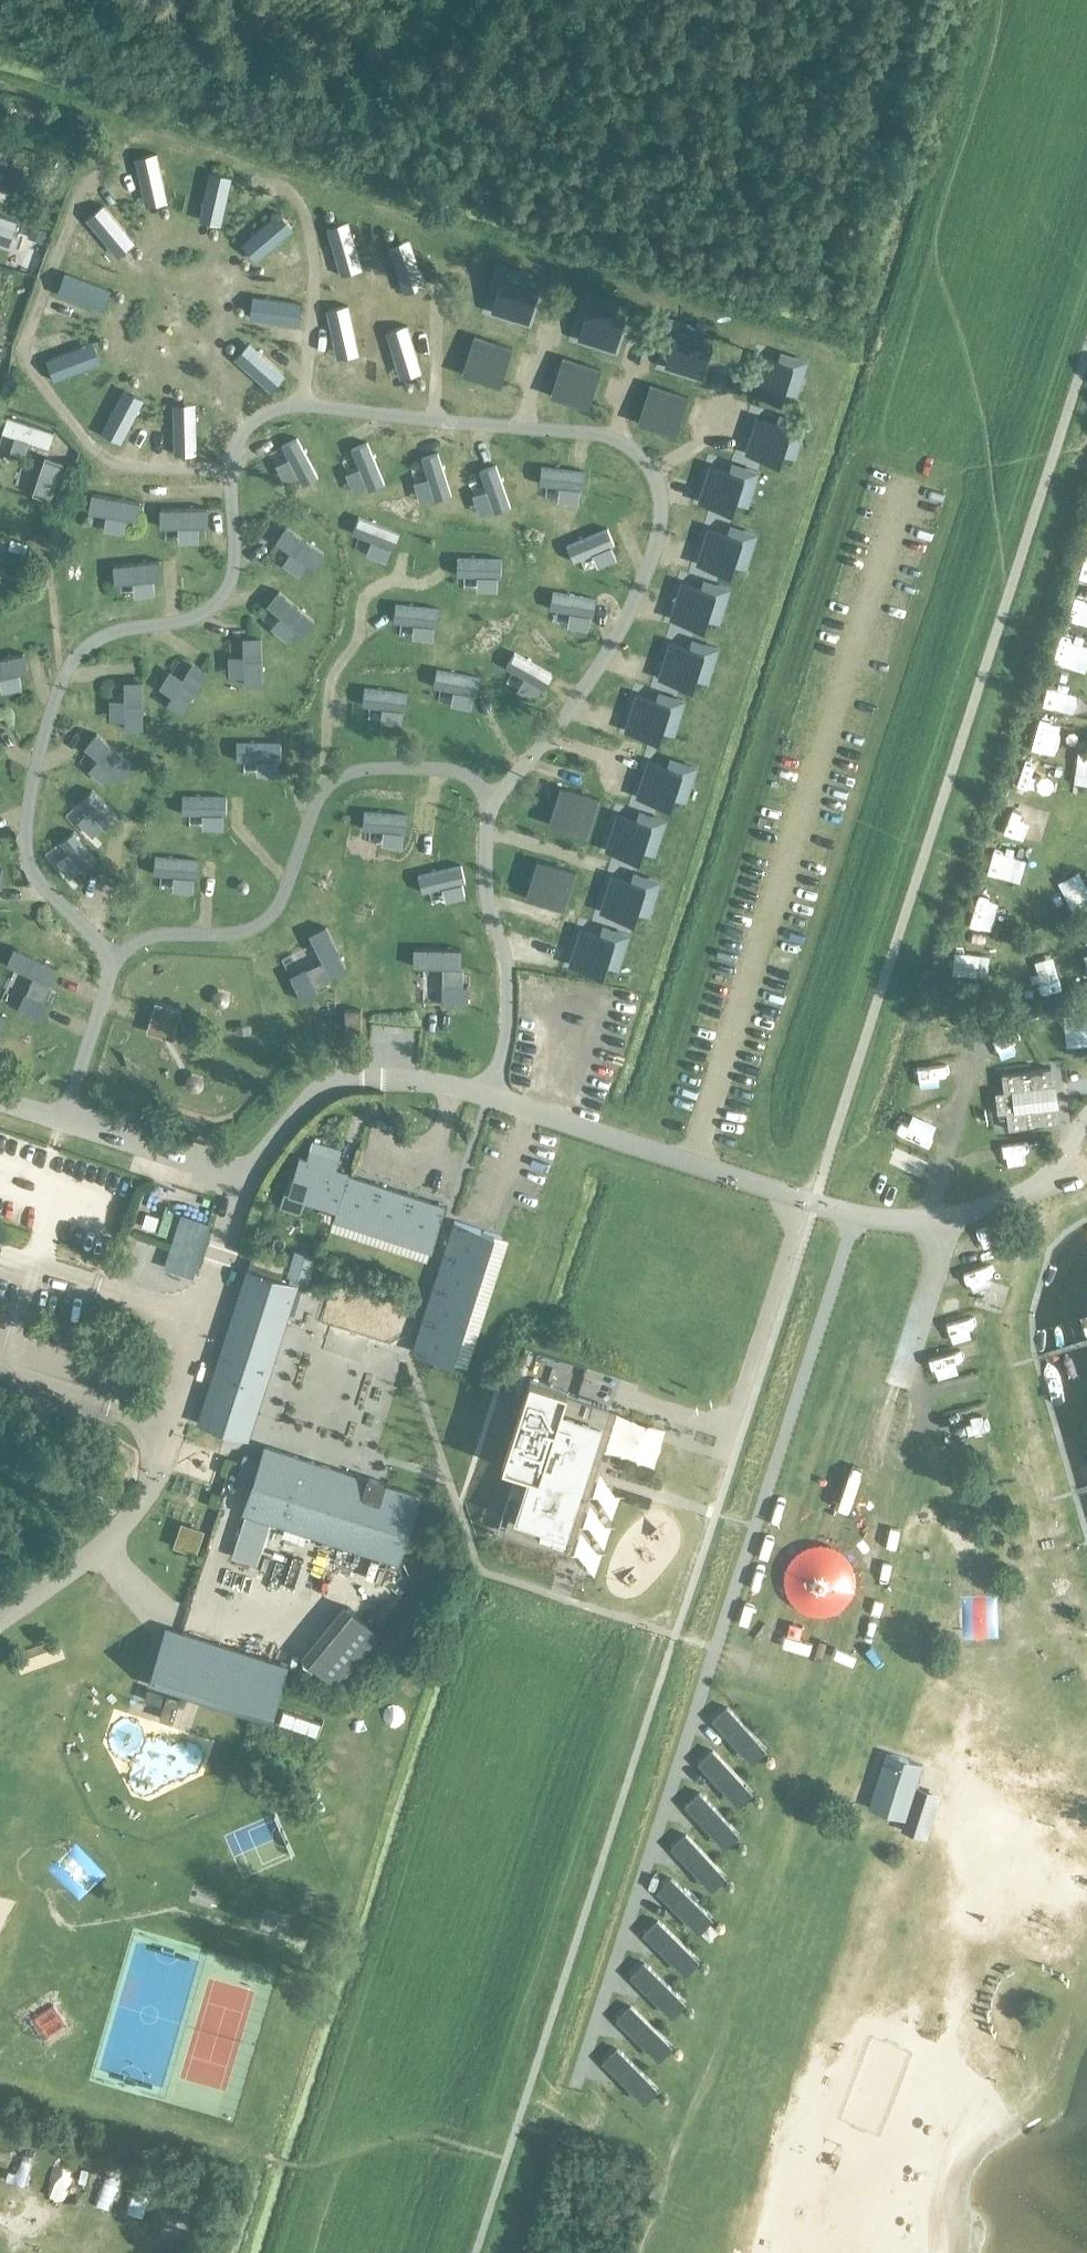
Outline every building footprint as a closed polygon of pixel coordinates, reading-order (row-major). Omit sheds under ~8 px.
[(18,144),(1,139),(0,144),(0,185),(5,186),(18,144)] [(145,205),(168,200),(156,153),(134,159),(145,205)] [(197,223),(221,228),(232,176),(208,171),(197,223)] [(118,253),(133,240),(102,205),(87,218),(118,253)] [(19,219),(0,213),(0,229),(14,233),(19,219)] [(280,213),(243,245),(258,263),(295,230),(280,213)] [(342,275),(363,269),(346,219),(326,226),(342,275)] [(30,227),(27,237),(42,242),(45,232),(30,227)] [(403,294),(425,286),(409,238),(387,245),(403,294)] [(491,311),(527,323),(537,289),(528,286),(532,273),(496,262),(487,289),(496,292),(491,311)] [(104,308),(111,291),(67,274),(61,292),(104,308)] [(577,338),(614,350),(624,316),(615,313),(619,300),(582,289),(574,316),(583,319),(577,338)] [(302,302),(251,296),(248,320),(299,326),(302,302)] [(339,359),(360,354),(349,305),(327,310),(339,359)] [(665,367),(702,379),(711,344),(702,342),(706,329),(670,318),(661,345),(670,348),(665,367)] [(402,381),(422,374),(406,325),(386,331),(402,381)] [(511,347),(474,335),(463,368),(501,380),(511,347)] [(273,389),(287,374),(251,342),(237,358),(273,389)] [(101,366),(95,345),(49,358),(55,379),(101,366)] [(792,364),(776,359),(757,354),(746,391),(781,402),(784,392),(792,364)] [(599,368),(563,357),(551,390),(589,401),(599,368)] [(687,395),(650,383),(639,416),(677,428),(687,395)] [(142,400),(122,390),(102,429),(122,439),(142,400)] [(194,403),(171,405),(175,453),(197,452),(194,403)] [(779,464),(782,455),(791,427),(775,422),(756,415),(744,453),(779,464)] [(9,416),(4,431),(49,446),(54,431),(9,416)] [(304,486),(318,478),(295,436),(281,444),(304,486)] [(367,490),(383,484),(366,438),(351,444),(367,490)] [(437,501),(453,496),(437,451),(421,457),(437,501)] [(513,508),(497,464),(480,470),(496,515),(513,508)] [(744,475),(728,470),(708,464),(697,502),(732,513),(735,502),(744,475)] [(583,490),(585,471),(541,467),(539,486),(583,490)] [(139,503),(94,494),(91,511),(135,520),(139,503)] [(209,509),(161,510),(161,528),(209,528),(209,509)] [(404,532),(357,516),(351,534),(398,550),(404,532)] [(156,555),(155,526),(120,527),(121,556),(156,555)] [(727,533),(707,527),(696,564),(730,575),(733,566),(742,538),(727,533)] [(326,553),(286,528),(277,541),(318,567),(326,553)] [(611,530),(564,547),(570,561),(616,545),(611,530)] [(5,550),(1,562),(19,566),(19,564),(22,554),(8,551),(5,550)] [(114,562),(116,583),(162,579),(160,558),(114,562)] [(501,558),(459,558),(458,575),(501,576),(501,558)] [(715,593),(700,588),(681,582),(669,620),(704,630),(707,620),(715,593)] [(277,588),(264,601),(302,638),(315,624),(277,588)] [(599,601),(552,593),(549,611),(596,618),(599,601)] [(441,610),(394,605),(393,621),(440,625),(441,610)] [(263,633),(242,633),(243,684),(265,684),(263,633)] [(689,647),(669,641),(657,678),(692,690),(695,679),(704,653),(689,647)] [(30,672),(27,654),(0,659),(0,678),(30,672)] [(556,676),(516,654),(508,668),(549,690),(556,676)] [(192,664),(168,703),(183,713),(207,673),(192,664)] [(480,676),(437,668),(434,684),(477,692),(480,676)] [(124,681),(125,729),(143,729),(142,681),(124,681)] [(412,690),(363,684),(361,703),(410,709),(412,690)] [(671,706),(653,699),(635,693),(624,730),(658,742),(662,733),(671,706)] [(84,748),(119,779),(131,765),(96,735),(84,748)] [(282,744),(236,742),(236,759),(282,762),(282,744)] [(681,770),(667,766),(647,759),(635,797),(669,808),(672,798),(681,770)] [(1045,792),(1051,774),(1024,766),(1019,784),(1045,792)] [(547,824),(585,837),(598,799),(559,786),(547,824)] [(80,801),(106,830),(117,820),(91,791),(80,801)] [(226,798),(180,796),(179,812),(225,815),(226,798)] [(409,813),(365,810),(364,827),(408,830),(409,813)] [(1022,836),(1028,818),(1006,810),(1000,829),(1022,836)] [(650,825),(632,819),(616,813),(604,850),(639,861),(641,852),(650,825)] [(97,860),(72,833),(58,845),(82,873),(97,860)] [(991,846),(986,868),(1011,875),(1017,852),(991,846)] [(198,861),(154,859),(153,874),(197,876),(198,861)] [(562,910),(574,873),(536,860),(524,898),(562,910)] [(461,867),(420,876),(424,893),(465,884),(461,867)] [(1086,899),(1086,887),(1079,867),(1058,876),(1070,906),(1086,899)] [(633,924),(636,914),(645,886),(630,881),(610,874),(598,913),(633,924)] [(974,898),(973,921),(998,922),(999,899),(974,898)] [(330,978),(348,969),(328,927),(309,936),(330,978)] [(598,934),(579,928),(567,966),(602,977),(605,967),(614,939),(598,934)] [(58,966),(15,947),(7,965),(50,984),(58,966)] [(1077,952),(1081,973),(1086,972),(1086,950),(1077,952)] [(416,951),(415,968),(464,970),(465,953),(416,951)] [(947,984),(977,980),(974,955),(944,959),(947,984)] [(307,970),(290,978),(301,1000),(318,992),(307,970)] [(443,987),(443,1004),(469,1005),(469,988),(443,987)] [(1086,1044),(1086,1009),(1069,1013),(1076,1047),(1086,1044)] [(360,1011),(344,1011),(345,1037),(360,1037),(360,1011)] [(1058,1124),(1056,1106),(1052,1107),(1049,1086),(1053,1085),(1051,1068),(1002,1074),(1004,1092),(995,1093),(998,1113),(1007,1112),(1009,1130),(1058,1124)] [(347,1175),(349,1175),(349,1173),(335,1169),(338,1161),(310,1152),(308,1160),(300,1157),(290,1188),(286,1187),(280,1206),(301,1213),(306,1197),(336,1206),(337,1207),(347,1175)] [(337,1207),(336,1206),(334,1214),(335,1215),(349,1219),(362,1180),(349,1175),(347,1175),(337,1207)] [(362,1180),(349,1219),(366,1225),(379,1185),(362,1180)] [(379,1185),(366,1225),(383,1230),(395,1190),(379,1185)] [(395,1190),(383,1230),(399,1236),(412,1196),(395,1190)] [(412,1196),(399,1236),(416,1241),(429,1201),(412,1196)] [(429,1201),(416,1241),(431,1246),(433,1246),(445,1206),(429,1201)] [(180,1214),(164,1266),(193,1275),(210,1222),(180,1214)] [(449,1240),(488,1253),(494,1235),(494,1234),(454,1221),(449,1240)] [(488,1253),(449,1240),(443,1258),(482,1271),(488,1253)] [(295,1251),(287,1275),(309,1282),(316,1259),(295,1251)] [(482,1271),(443,1258),(437,1277),(476,1290),(482,1271)] [(247,1269),(225,1338),(276,1354),(298,1286),(247,1269)] [(476,1290),(437,1277),(431,1295),(470,1308),(476,1290)] [(470,1308),(431,1295),(425,1314),(464,1327),(470,1308)] [(464,1327),(425,1314),(419,1332),(458,1345),(464,1327)] [(458,1345),(419,1332),(412,1351),(452,1364),(452,1363),(458,1345)] [(264,1389),(276,1354),(225,1338),(214,1373),(223,1376),(210,1417),(242,1427),(255,1386),(264,1389)] [(526,1397),(505,1464),(518,1468),(511,1490),(517,1492),(505,1530),(565,1549),(600,1440),(610,1407),(568,1393),(569,1390),(532,1378),(526,1397)] [(269,1522),(398,1564),(420,1496),(386,1485),(386,1483),(385,1482),(384,1483),(369,1478),(370,1477),(368,1477),(367,1479),(266,1446),(244,1514),(246,1514),(269,1522)] [(246,1514),(232,1556),(255,1564),(269,1522),(246,1514)] [(199,1533),(184,1528),(178,1547),(194,1551),(199,1533)] [(360,1583),(360,1571),(341,1571),(341,1583),(360,1583)] [(173,1630),(164,1659),(157,1657),(149,1683),(184,1695),(184,1693),(251,1715),(251,1716),(269,1722),(274,1707),(271,1707),(274,1699),(276,1700),(287,1666),(173,1630)] [(727,1708),(714,1720),(743,1752),(756,1740),(755,1740),(727,1708)] [(713,1752),(701,1764),(730,1796),(743,1784),(742,1783),(713,1752)] [(870,1807),(905,1818),(922,1765),(886,1754),(870,1807)] [(699,1794),(687,1805),(716,1837),(729,1826),(728,1825),(699,1794)] [(685,1837),(673,1849),(703,1880),(716,1869),(715,1868),(685,1837)] [(671,1879),(659,1891),(689,1922),(702,1911),(701,1910),(671,1879)] [(657,1923),(645,1935),(676,1965),(688,1953),(657,1923)] [(643,1965),(631,1977),(662,2007),(674,1995),(643,1965)] [(630,2008),(618,2021),(649,2051),(661,2038),(630,2008)] [(615,2051),(603,2064),(635,2094),(647,2081),(615,2051)] [(14,2136),(6,2156),(32,2166),(40,2146),(14,2136)] [(81,2175),(86,2155),(58,2148),(53,2168),(81,2175)] [(98,2162),(96,2181),(114,2184),(117,2164),(98,2162)] [(153,2199),(159,2184),(138,2177),(133,2192),(153,2199)]
